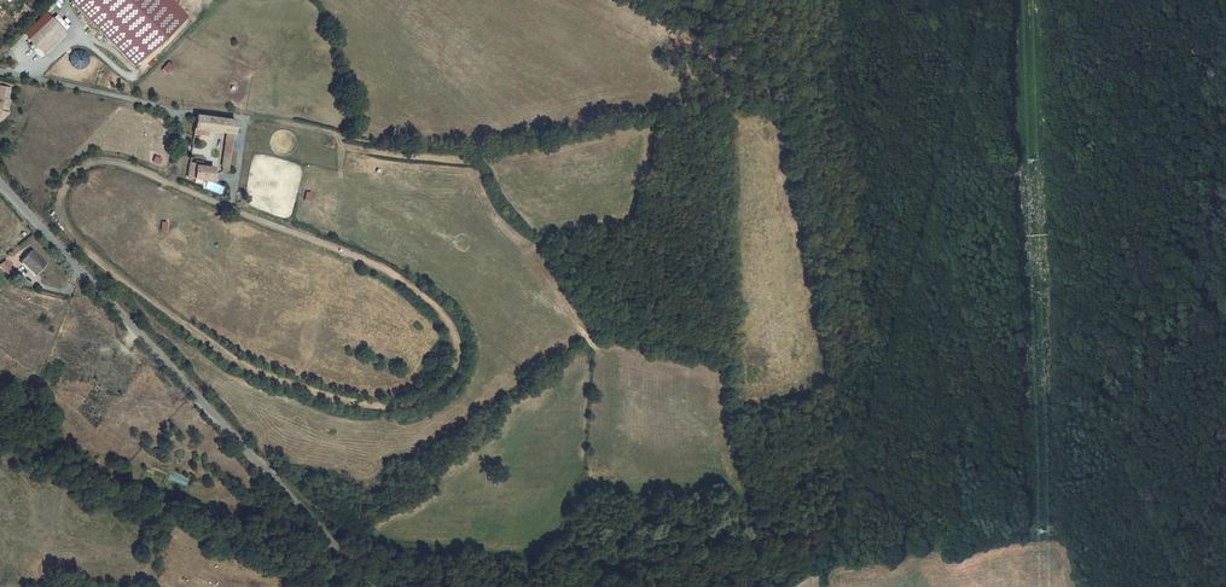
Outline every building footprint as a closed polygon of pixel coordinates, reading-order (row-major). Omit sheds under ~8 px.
[(182,21),(161,0),(73,0),(71,1),(135,66),(182,21)] [(51,18),(29,39),(39,50),(40,50),(43,53),(64,33),(61,29),(51,18)] [(84,53),(78,51),(72,54),(70,61),(73,67),(80,69),(86,65),(88,59),(84,53)] [(2,114),(3,112),(6,113),(6,114),(7,113),(9,100),(7,100),(9,88),(0,86),(0,116),(2,114)] [(234,120),(196,115),(194,128),(193,133),(207,135),(208,130),(227,133),(222,166),(223,166),(228,167),(232,134),(234,120)] [(195,162),(195,165),(193,178),(212,180),(212,173),(213,168),(201,166),(202,162),(195,162)] [(29,270),(34,274),(45,263),(31,251),(22,260),(31,268),(29,270)] [(13,269),(4,259),(0,262),(0,267),(6,274),(13,269)]
